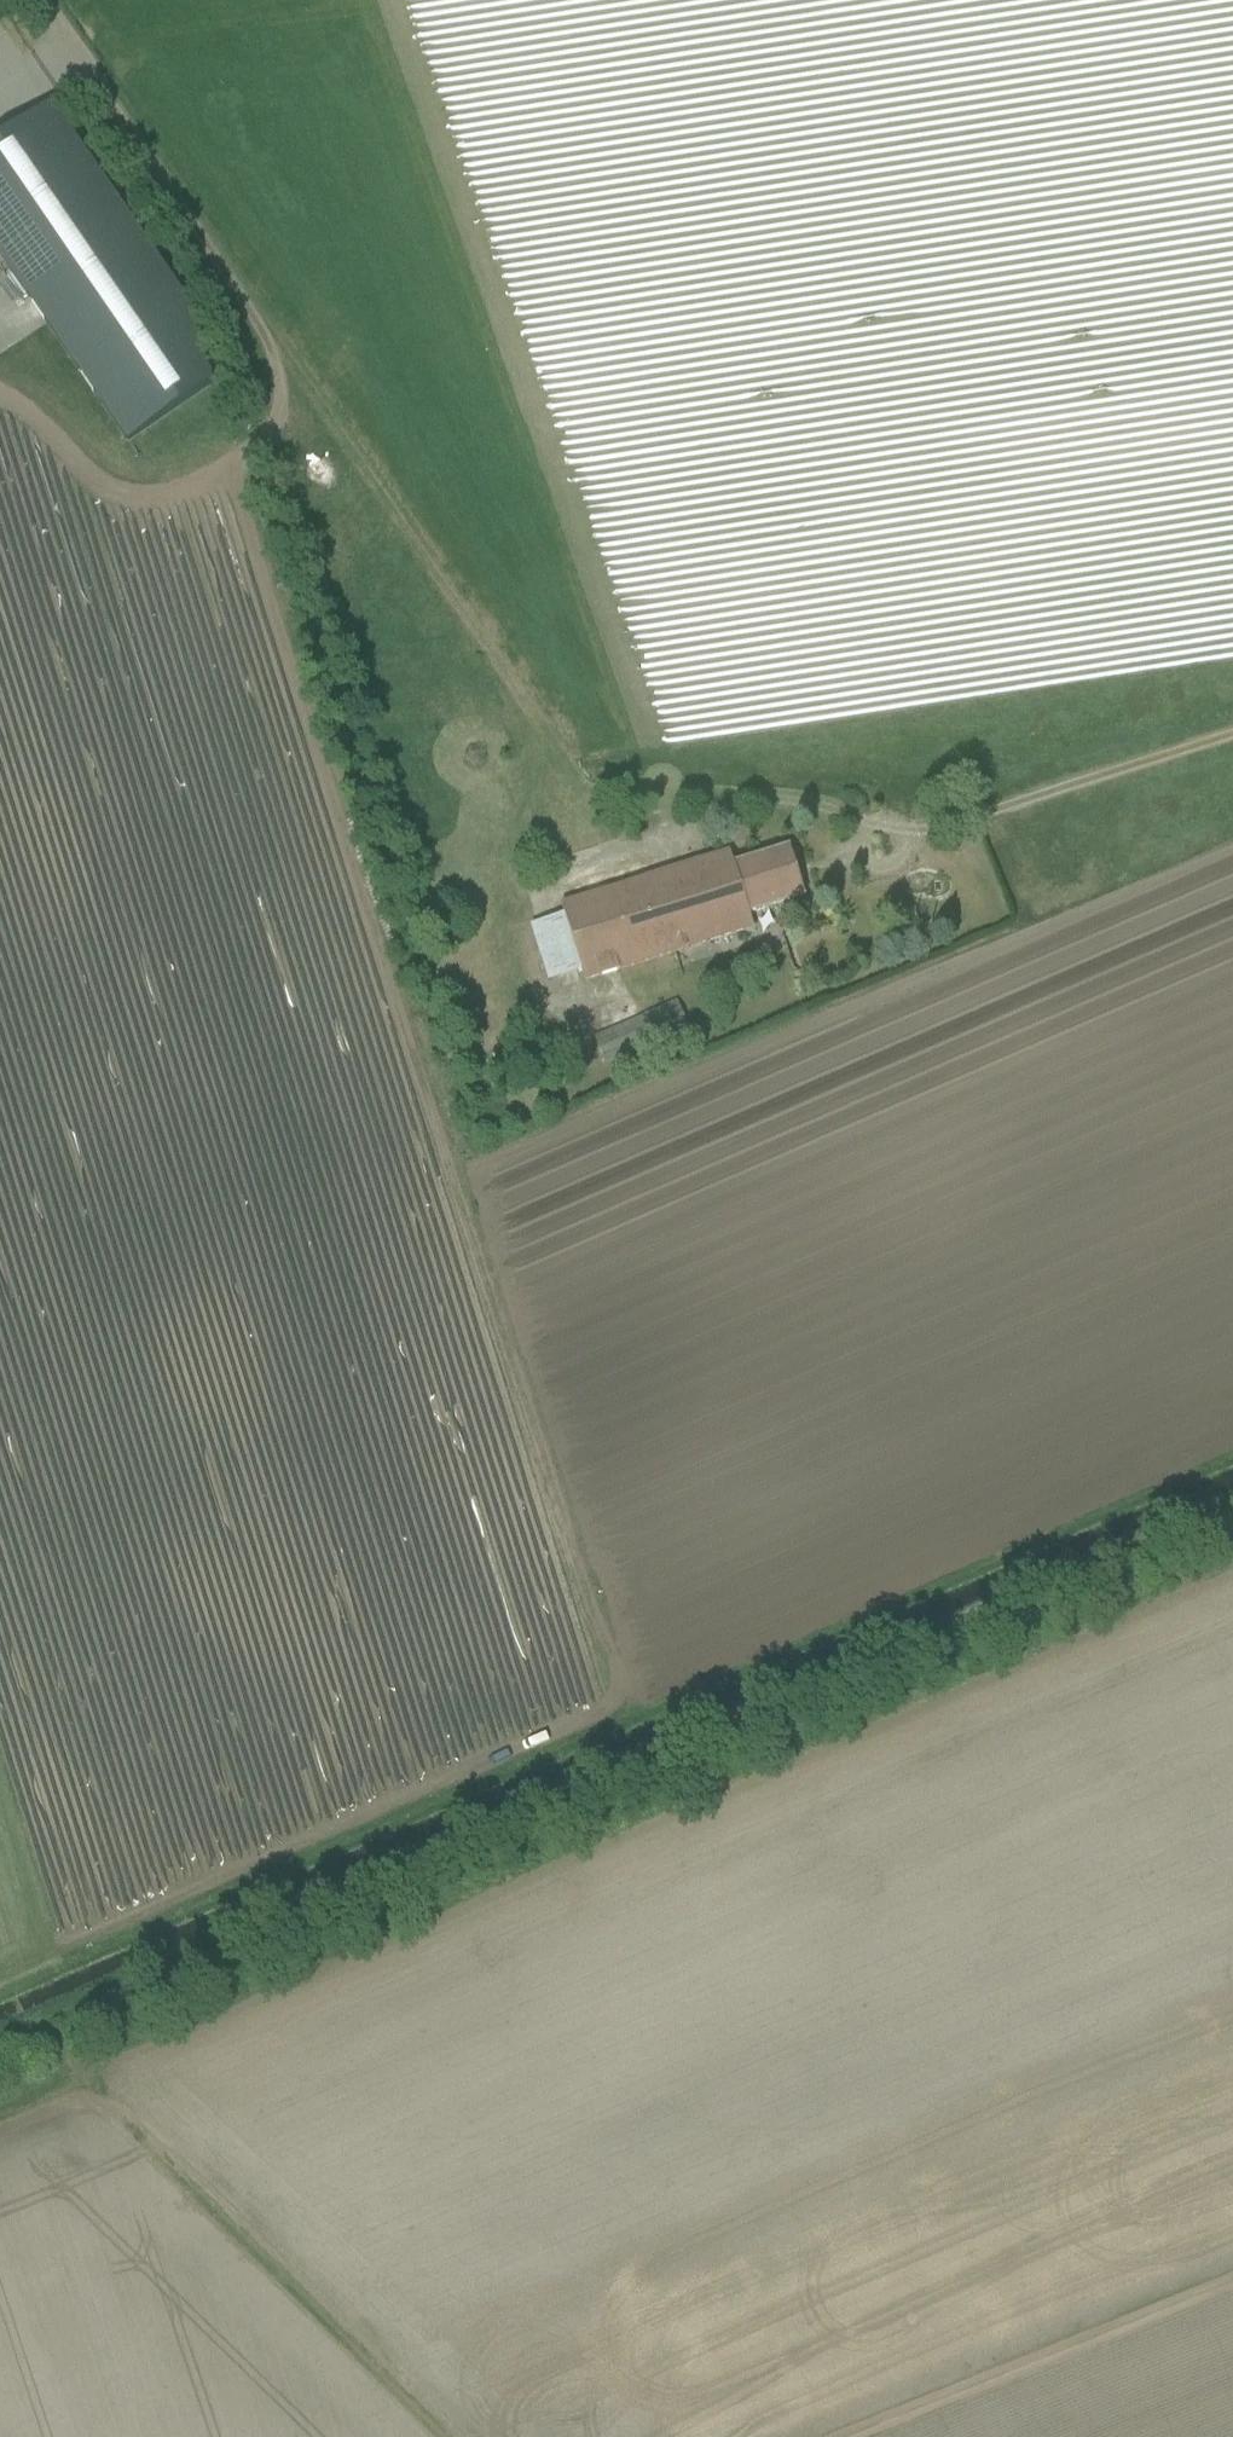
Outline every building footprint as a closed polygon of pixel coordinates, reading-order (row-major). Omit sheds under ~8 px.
[(59,115),(0,155),(0,331),(141,235),(59,115)] [(547,983),(582,971),(585,982),(754,929),(749,916),(804,898),(788,850),(735,867),(730,853),(562,906),(564,915),(529,927),(547,983)] [(676,1003),(593,1039),(605,1067),(670,1040),(668,1035),(686,1027),(676,1003)]
